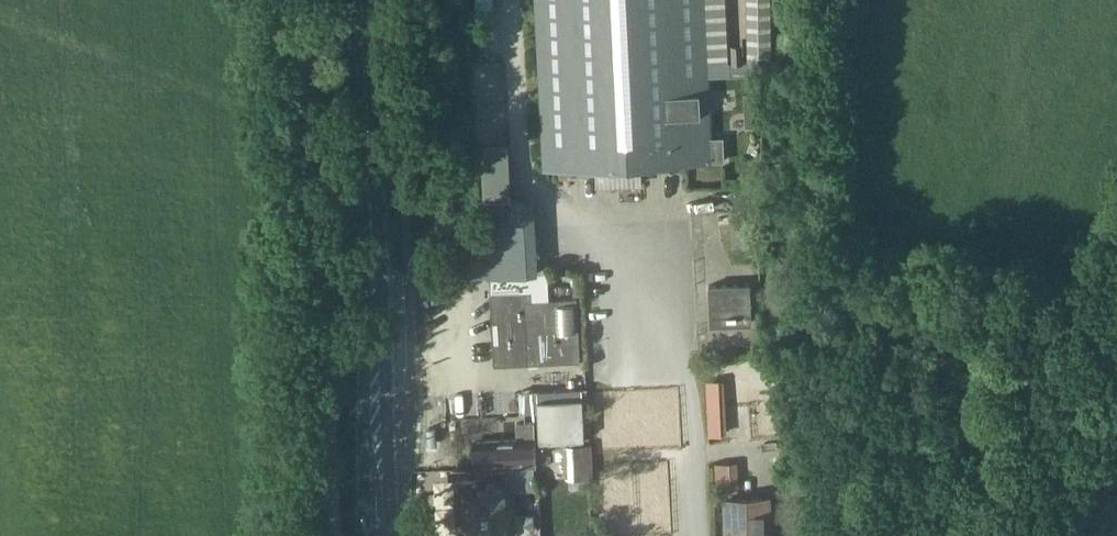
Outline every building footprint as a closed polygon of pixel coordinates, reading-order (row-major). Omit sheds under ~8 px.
[(545,168),(724,160),(723,136),(709,137),(707,78),(750,76),(762,76),(770,76),(769,0),(750,0),(751,61),(719,64),(716,0),(536,0),(538,41),(545,168)] [(536,238),(488,241),(489,274),(528,272),(548,271),(547,257),(537,258),(536,238)] [(489,274),(491,293),(494,365),(581,360),(578,298),(550,299),(548,272),(540,273),(528,272),(489,274)] [(750,324),(749,282),(708,284),(710,325),(750,324)] [(589,437),(587,388),(530,391),(531,408),(539,408),(539,420),(540,439),(589,437)] [(477,467),(499,467),(500,478),(507,478),(507,488),(521,488),(521,489),(535,488),(534,466),(537,466),(534,422),(517,423),(518,439),(490,441),(490,438),(487,438),(487,441),(475,442),(476,467),(477,467)] [(590,475),(589,442),(567,443),(568,476),(590,475)] [(735,463),(715,464),(716,486),(736,485),(735,463)] [(455,480),(456,505),(457,535),(502,535),(504,535),(516,534),(515,510),(508,511),(507,488),(507,478),(500,478),(499,467),(477,467),(477,480),(464,480),(455,480)] [(729,535),(772,535),(770,493),(727,495),(729,535)]
